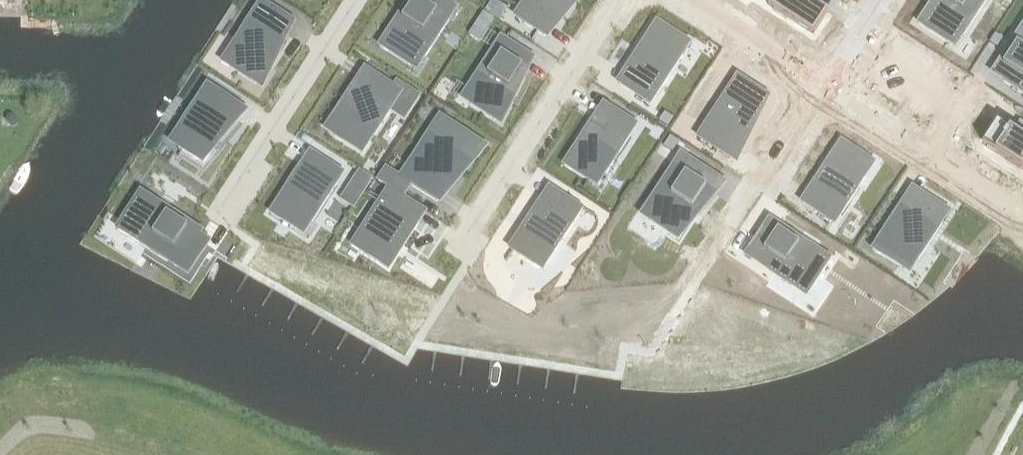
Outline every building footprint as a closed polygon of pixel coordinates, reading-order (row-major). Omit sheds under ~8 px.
[(379,45),(408,64),(417,51),(426,56),(449,19),(441,14),(448,3),(444,0),(408,0),(379,45)] [(492,0),(485,11),(499,20),(506,9),(492,0)] [(517,18),(544,36),(551,25),(555,27),(572,0),(525,0),(521,5),(524,7),(517,18)] [(768,5),(776,11),(775,12),(787,19),(788,18),(809,32),(813,34),(815,31),(827,12),(811,1),(809,0),(771,0),(768,5)] [(918,23),(947,42),(956,28),(964,33),(986,0),(933,0),(918,23)] [(238,53),(229,67),(255,84),(287,34),(284,31),(291,20),(261,1),(230,48),(238,53)] [(483,12),(478,21),(488,28),(494,19),(483,12)] [(999,62),(1010,70),(1003,81),(1022,94),(1022,25),(999,62)] [(638,50),(624,72),(643,84),(636,95),(650,104),(669,76),(690,43),(665,27),(647,56),(638,50)] [(996,34),(990,42),(997,47),(1003,38),(996,34)] [(478,90),(469,104),(494,120),(527,70),(524,68),(531,56),(505,40),(498,51),(494,48),(470,84),(478,90)] [(716,109),(697,137),(717,150),(725,139),(739,147),(753,125),(744,120),(762,92),(737,76),(716,108),(716,109)] [(352,106),(333,135),(362,154),(395,103),(387,98),(394,87),(384,80),(376,91),(357,79),(343,101),(352,106)] [(187,133),(178,147),(203,164),(234,116),(231,114),(237,105),(211,87),(204,98),(200,96),(178,128),(187,133)] [(596,115),(563,165),(589,182),(598,168),(606,173),(629,136),(626,134),(633,122),(607,106),(600,117),(596,115)] [(663,113),(659,122),(669,127),(673,118),(663,113)] [(683,116),(675,129),(684,136),(693,123),(683,116)] [(982,145),(1022,171),(1022,131),(1019,137),(997,122),(982,145)] [(433,132),(410,169),(418,174),(411,185),(437,202),(444,190),(448,193),(480,142),(450,123),(442,137),(433,132)] [(670,136),(664,146),(673,152),(679,142),(670,136)] [(841,141),(808,192),(822,200),(815,212),(830,222),(837,211),(842,214),(865,177),(857,172),(866,158),(841,141)] [(303,163),(270,213),(296,230),(304,216),(313,221),(336,184),(332,182),(339,171),(314,154),(306,165),(303,163)] [(658,206),(649,220),(678,240),(711,189),(698,181),(705,169),(686,157),(678,168),(673,165),(650,201),(658,206)] [(386,169),(378,181),(391,189),(397,193),(404,181),(398,177),(386,169)] [(359,171),(350,185),(364,194),(373,180),(359,171)] [(368,236),(359,251),(388,270),(419,224),(415,221),(422,210),(403,198),(396,193),(397,193),(391,189),(383,201),(381,199),(360,231),(368,236)] [(140,191),(121,221),(135,230),(130,238),(166,261),(169,257),(181,265),(198,239),(186,231),(191,224),(140,191)] [(905,199),(872,249),(901,268),(911,254),(919,259),(942,223),(938,221),(946,209),(920,192),(912,204),(905,199)] [(536,226),(518,255),(542,271),(564,238),(583,209),(568,199),(560,211),(542,199),(527,220),(536,226)] [(760,232),(747,252),(794,283),(800,275),(814,285),(831,259),(780,226),(772,240),(760,232)] [(860,259),(845,250),(838,260),(853,269),(860,259)]
